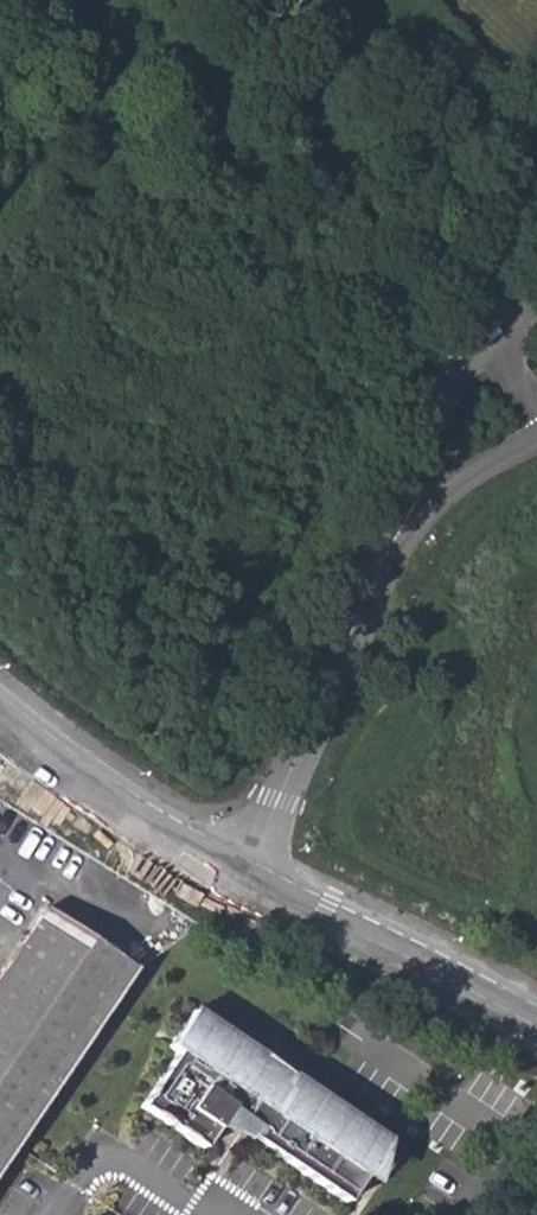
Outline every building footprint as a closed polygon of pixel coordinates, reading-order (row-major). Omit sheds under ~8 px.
[(0,963),(0,1154),(128,967),(102,949),(39,907),(0,963)] [(383,1139),(183,1014),(158,1054),(166,1059),(131,1115),(194,1155),(207,1134),(212,1125),(245,1145),(339,1204),(357,1178),(383,1139)] [(212,1125),(207,1134),(245,1145),(212,1125)] [(364,1183),(383,1139),(357,1178),(364,1183)]
